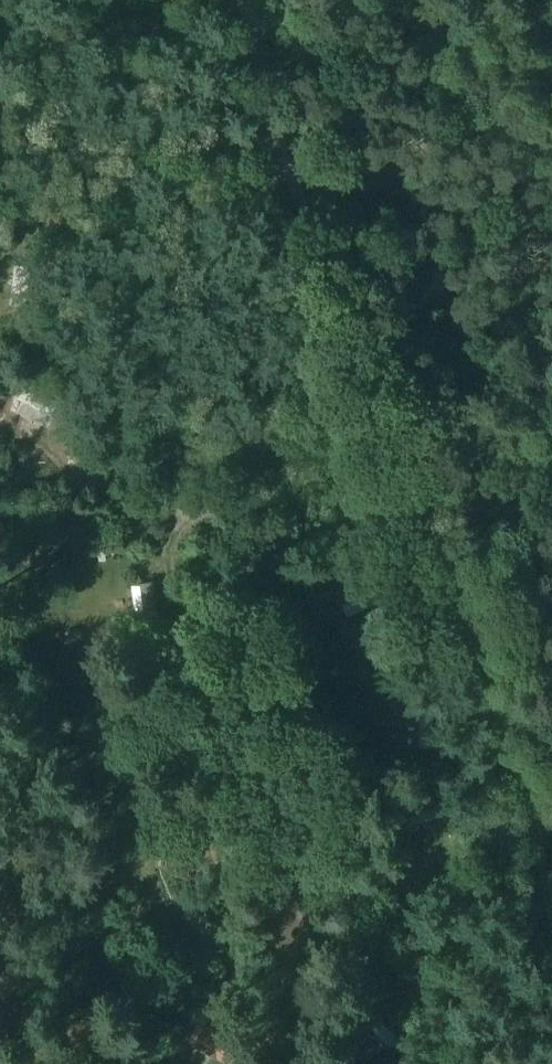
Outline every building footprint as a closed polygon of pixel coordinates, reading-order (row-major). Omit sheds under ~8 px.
[(420,18),(424,35),(439,31),(435,15),(420,18)] [(29,265),(15,264),(10,303),(25,304),(29,265)] [(60,408),(27,391),(22,402),(54,419),(60,408)] [(144,609),(144,612),(157,610),(153,580),(140,582),(140,584),(144,609)] [(341,604),(346,616),(376,602),(371,590),(341,604)]
